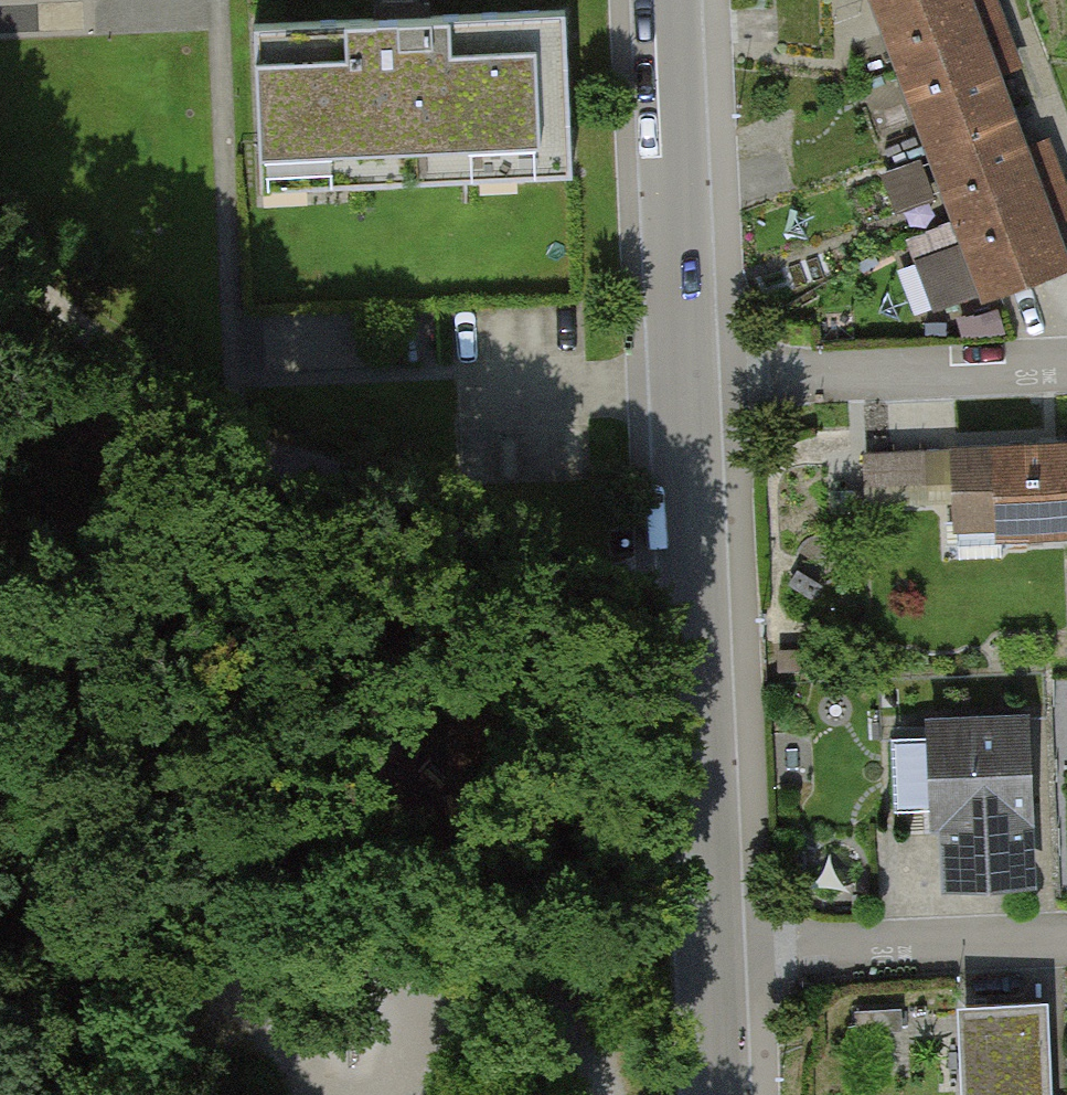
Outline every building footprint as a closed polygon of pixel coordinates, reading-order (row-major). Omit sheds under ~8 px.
[(984,291),(1064,262),(1051,224),(1036,183),(1021,141),(1008,105),(994,66),(979,26),(970,0),(879,0),(984,291)] [(404,19),(253,25),(260,186),(572,173),(566,12),(404,19)] [(1018,447),(867,453),(868,487),(955,484),(957,530),(1066,526),(1066,445),(1018,447)] [(1024,720),(911,725),(918,894),(1030,890),(1024,720)] [(968,1009),(971,1094),(1034,1094),(1032,1042),(1031,1007),(968,1009)]
